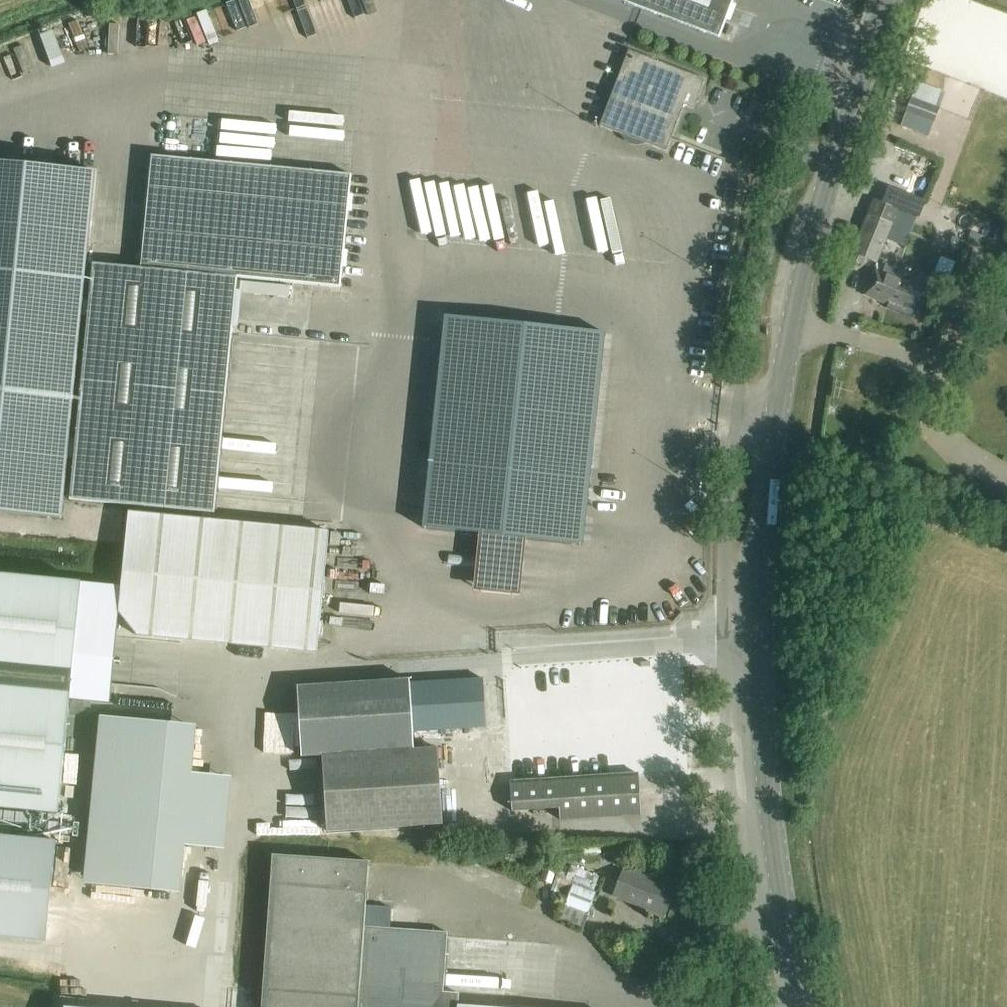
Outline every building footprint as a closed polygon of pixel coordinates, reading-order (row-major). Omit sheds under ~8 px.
[(277,17),(285,41),(314,32),(316,16),(323,17),(322,28),(330,29),(330,27),(349,30),(349,23),(361,19),(354,0),(313,0),(313,1),(312,8),(307,7),(277,17)] [(718,40),(734,0),(612,0),(718,40)] [(215,9),(207,12),(218,41),(226,38),(215,9)] [(36,34),(42,65),(72,60),(66,29),(36,34)] [(0,43),(0,79),(35,70),(26,36),(0,43)] [(628,51),(610,99),(599,127),(621,135),(623,140),(628,144),(633,146),(639,146),(644,144),(666,152),(683,106),(693,110),(704,80),(628,51)] [(933,124),(939,108),(911,98),(906,114),(933,124)] [(91,265),(69,500),(214,514),(236,279),(340,289),(351,176),(150,157),(139,269),(91,265)] [(62,520),(85,283),(95,174),(0,164),(0,514),(62,520)] [(470,230),(461,175),(433,180),(431,169),(405,173),(414,226),(429,223),(432,237),(470,230)] [(512,232),(510,188),(482,190),(485,234),(512,232)] [(872,202),(852,254),(877,263),(897,211),(872,202)] [(997,229),(992,242),(1001,245),(1006,232),(997,229)] [(946,239),(938,261),(952,266),(960,244),(946,239)] [(924,294),(913,289),(913,287),(893,279),(894,276),(875,268),(864,296),(887,305),(885,309),(902,315),(904,311),(916,316),(924,294)] [(444,317),(422,529),(478,534),(525,539),(582,545),(604,334),(444,317)] [(317,654),(328,533),(128,514),(121,586),(118,613),(117,622),(136,636),(317,654)] [(490,565),(481,565),(480,586),(490,586),(490,565)] [(121,586),(81,582),(0,574),(0,809),(58,815),(76,706),(112,712),(118,613),(121,586)] [(410,681),(296,688),(300,758),(414,751),(413,732),(486,728),(482,680),(410,684),(410,681)] [(99,717),(83,885),(180,894),(185,847),(225,851),(232,778),(192,774),(197,726),(99,717)] [(437,750),(327,757),(322,757),(327,832),(442,825),(437,750)] [(640,815),(637,775),(609,777),(509,784),(511,811),(558,809),(559,820),(640,815)] [(55,841),(0,836),(0,938),(46,942),(55,841)] [(272,856),(261,1006),(467,1006),(457,1006),(458,995),(442,993),(446,933),(363,927),(365,905),(368,863),(272,856)] [(582,930),(593,903),(596,895),(593,893),(599,877),(570,866),(564,881),(555,878),(549,894),(566,901),(558,921),(582,930)] [(664,916),(669,903),(676,886),(624,866),(613,897),(664,916)] [(363,927),(405,930),(414,931),(416,909),(365,905),(363,927)]
